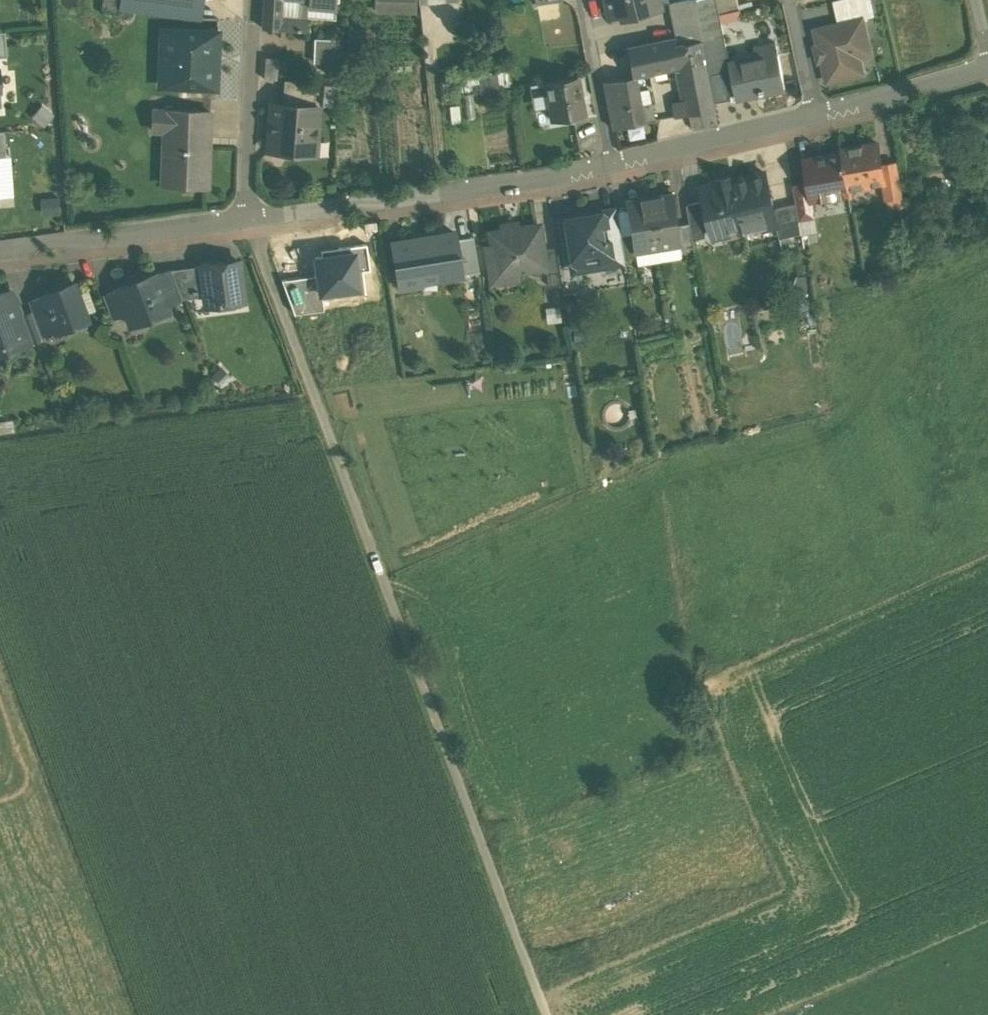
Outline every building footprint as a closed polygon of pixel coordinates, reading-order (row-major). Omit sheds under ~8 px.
[(119,6),(200,17),(203,0),(120,0),(119,6)] [(263,27),(279,29),(280,13),(281,0),(265,0),(263,27)] [(297,14),(307,15),(309,0),(299,0),(297,14)] [(376,10),(415,11),(416,0),(376,0),(376,10)] [(609,15),(631,9),(632,13),(652,8),(650,0),(606,0),(609,15)] [(668,3),(672,24),(699,18),(696,0),(683,0),(668,3)] [(699,18),(704,39),(710,72),(727,69),(724,56),(729,55),(717,0),(696,0),(699,18)] [(834,0),(839,23),(862,18),(874,15),(870,0),(835,0),(834,0)] [(288,14),(280,13),(279,29),(287,29),(288,14)] [(297,14),(288,14),(287,29),(305,31),(307,15),(297,14)] [(699,18),(672,24),(675,38),(677,37),(678,44),(702,39),(704,39),(699,18)] [(839,23),(816,29),(828,80),(862,72),(855,41),(867,38),(862,18),(839,23)] [(217,32),(162,30),(161,59),(180,60),(179,86),(215,87),(217,32)] [(702,39),(678,44),(677,37),(675,38),(661,40),(666,67),(681,64),(688,98),(690,113),(715,108),(702,39)] [(336,39),(314,38),(313,61),(335,62),(336,39)] [(661,40),(627,47),(633,74),(634,74),(666,67),(661,40)] [(778,51),(730,61),(732,73),(728,74),(732,94),(761,88),(762,93),(766,92),(766,91),(786,87),(778,51)] [(729,55),(724,56),(727,69),(728,74),(732,73),(730,61),(729,55)] [(277,58),(265,57),(263,78),(276,79),(277,58)] [(727,69),(710,72),(716,100),(732,97),(732,94),(728,74),(727,69)] [(633,74),(605,81),(608,96),(636,90),(634,74),(633,74)] [(577,76),(545,82),(553,120),(584,114),(577,76)] [(316,82),(284,79),(282,103),(314,106),(316,82)] [(636,90),(608,96),(612,127),(654,120),(649,96),(637,98),(636,90)] [(688,98),(672,101),(674,117),(690,113),(688,98)] [(282,103),(272,103),(269,148),(283,149),(287,156),(298,157),(302,150),(304,150),(305,138),(315,139),(318,106),(282,103)] [(715,108),(690,113),(693,127),(718,123),(715,108)] [(210,111),(154,109),(153,130),(174,131),(171,184),(204,185),(206,137),(209,137),(210,111)] [(878,142),(841,148),(849,191),(849,186),(883,181),(885,180),(882,164),(878,142)] [(841,152),(805,158),(809,181),(812,198),(813,197),(849,191),(841,148),(841,152)] [(898,162),(882,164),(885,180),(883,181),(886,196),(903,194),(898,162)] [(766,172),(734,179),(733,175),(732,175),(745,226),(759,223),(760,226),(776,222),(779,222),(775,207),(766,172)] [(732,175),(715,179),(716,184),(702,187),(705,199),(712,228),(723,225),(724,231),(745,226),(732,175)] [(809,181),(793,183),(797,202),(799,219),(800,219),(817,216),(813,197),(812,198),(809,181)] [(673,193),(650,196),(658,246),(681,242),(678,224),(673,193)] [(650,196),(627,200),(632,231),(635,250),(658,246),(650,196)] [(705,199),(687,203),(690,222),(693,238),(706,235),(705,229),(712,228),(705,199)] [(797,202),(775,207),(779,222),(776,222),(780,237),(802,232),(800,219),(799,219),(797,202)] [(616,209),(600,212),(608,262),(624,259),(620,233),(616,209)] [(599,210),(564,215),(573,267),(608,262),(600,212),(599,210)] [(690,222),(678,224),(681,242),(682,248),(694,246),(690,222)] [(538,224),(491,232),(497,273),(544,265),(542,249),(538,224)] [(452,230),(392,241),(400,284),(460,273),(454,239),(452,230)] [(632,231),(620,233),(624,257),(635,255),(635,250),(632,231)] [(474,236),(454,239),(460,273),(480,269),(474,236)] [(364,243),(321,248),(322,255),(315,255),(318,274),(320,295),(363,290),(361,269),(367,269),(364,243)] [(554,248),(542,249),(544,265),(548,285),(559,283),(554,248)] [(238,260),(200,265),(204,295),(205,298),(216,297),(217,303),(243,299),(238,260)] [(200,265),(170,269),(181,298),(204,295),(200,265)] [(170,269),(156,274),(167,304),(181,299),(181,298),(170,269)] [(141,275),(128,280),(129,282),(116,287),(116,289),(125,312),(130,324),(143,319),(145,324),(165,316),(163,312),(169,310),(167,304),(156,274),(155,272),(141,277),(141,275)] [(322,309),(320,295),(318,274),(280,278),(293,313),(322,309)] [(74,282),(62,286),(62,284),(52,288),(53,290),(41,294),(55,329),(55,331),(65,328),(67,332),(87,325),(85,320),(88,319),(74,282)] [(116,289),(102,295),(111,317),(125,312),(116,289)] [(0,294),(0,345),(1,345),(2,346),(3,346),(5,351),(30,341),(21,317),(11,290),(0,294)] [(42,296),(28,301),(32,313),(41,335),(55,329),(42,296)] [(32,313),(21,317),(30,341),(42,337),(41,335),(32,313)]
